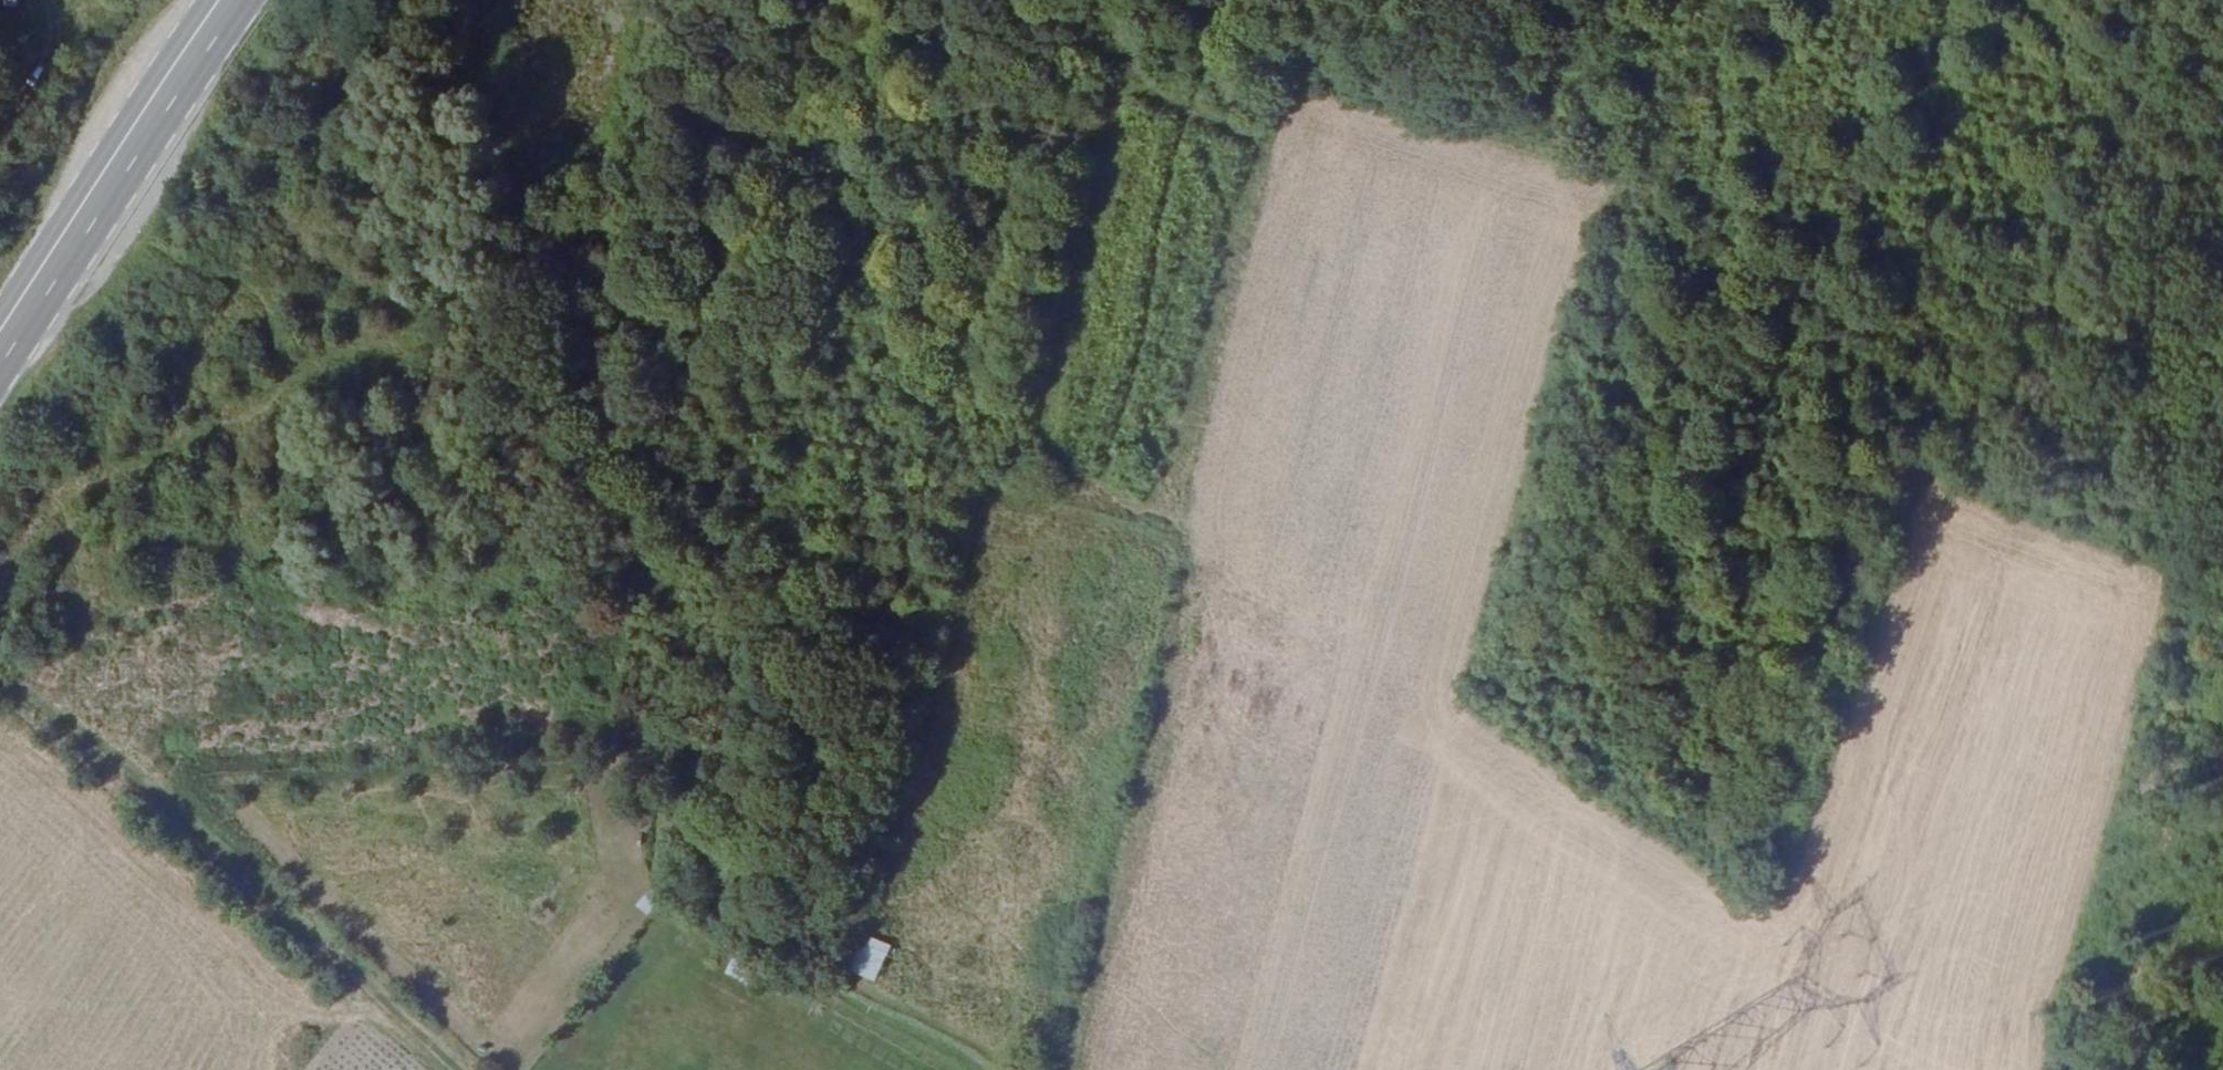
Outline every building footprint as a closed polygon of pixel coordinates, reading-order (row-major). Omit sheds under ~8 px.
[(859,934),(844,971),(875,984),(890,946),(859,934)]
